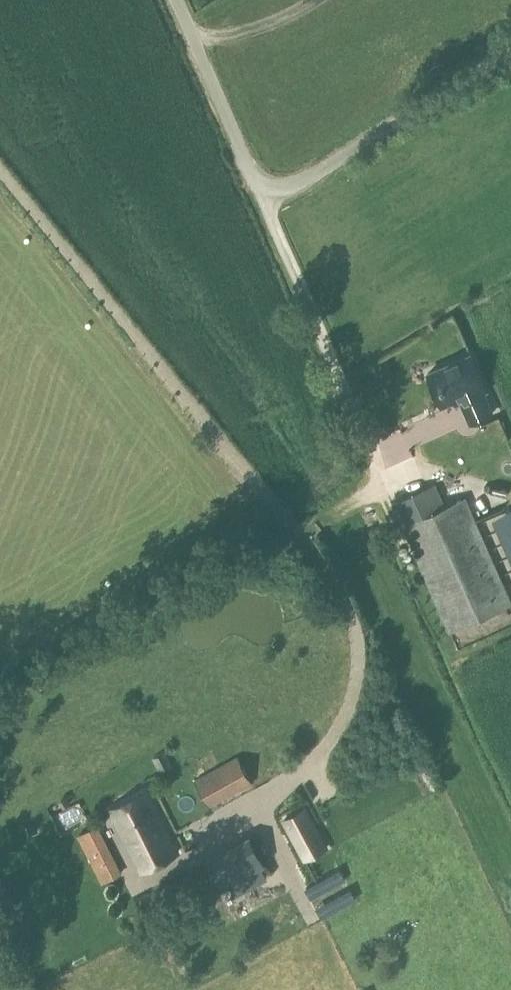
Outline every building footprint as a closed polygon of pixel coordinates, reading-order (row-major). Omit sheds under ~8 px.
[(485,386),(471,354),(428,373),(443,405),(460,397),(471,423),(493,413),(482,387),(485,386)] [(394,504),(450,631),(510,604),(510,598),(466,497),(446,507),(436,485),(394,504)] [(159,739),(147,745),(155,762),(167,756),(159,739)] [(239,756),(195,780),(210,808),(254,784),(239,756)] [(110,810),(142,871),(179,852),(148,790),(110,810)] [(309,810),(286,822),(308,864),(331,852),(309,810)] [(251,838),(208,862),(225,891),(268,869),(251,838)]
